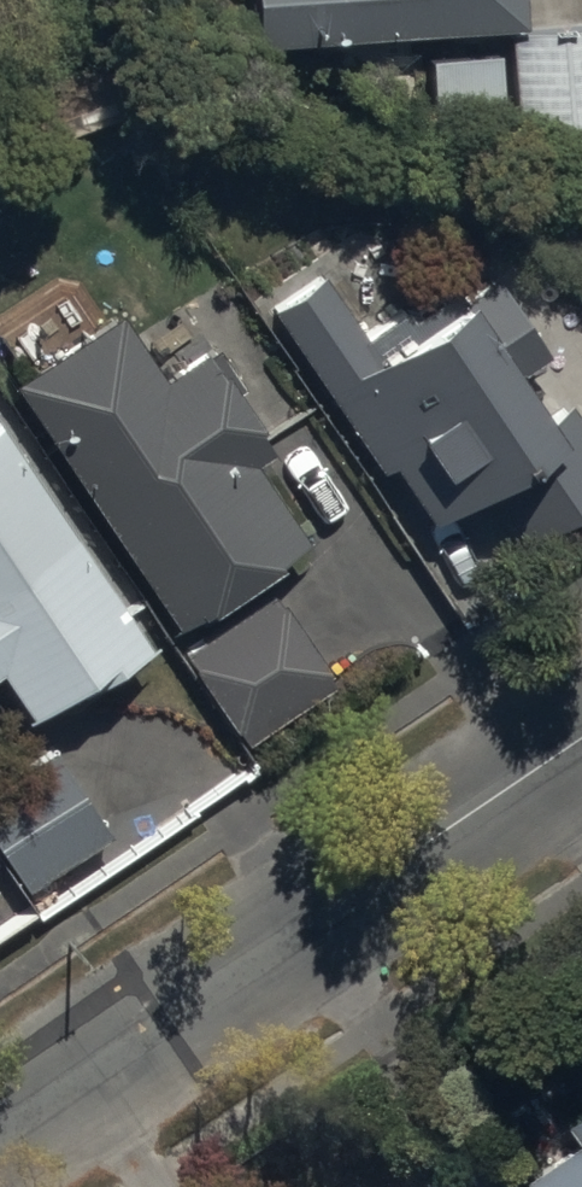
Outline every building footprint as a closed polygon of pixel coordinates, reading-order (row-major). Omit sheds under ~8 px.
[(516,0),(233,0),(235,25),(516,1),(516,0)] [(504,20),(507,110),(581,107),(581,17),(504,20)] [(269,299),(431,518),(519,453),(555,501),(581,481),(581,409),(460,244),(356,321),(315,265),(269,299)] [(107,301),(16,362),(172,593),(293,512),(241,435),(259,423),(192,323),(144,355),(107,301)] [(13,715),(142,624),(0,423),(0,697),(13,715)] [(277,593),(189,655),(243,733),(332,671),(277,593)] [(0,781),(0,850),(28,892),(111,836),(51,747),(0,781)] [(532,1172),(542,1186),(581,1186),(581,1138),(532,1172)]
